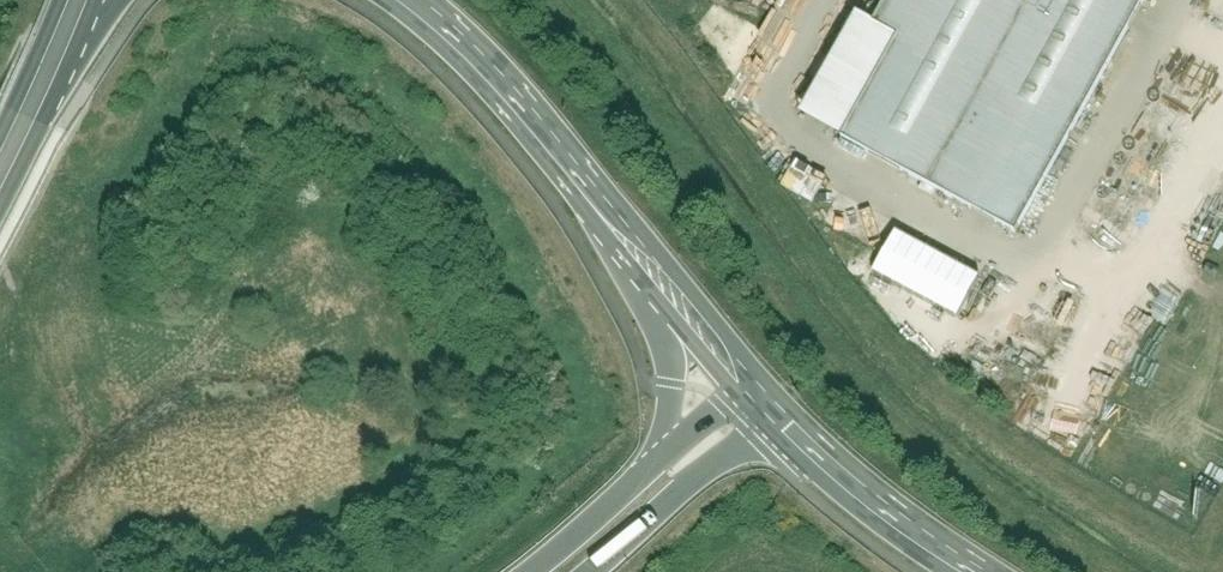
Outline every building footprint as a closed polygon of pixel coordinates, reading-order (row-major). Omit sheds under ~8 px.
[(1019,243),(1154,0),(895,0),(876,34),(902,48),(846,148),(1019,243)] [(785,182),(805,189),(812,171),(792,164),(785,182)]
